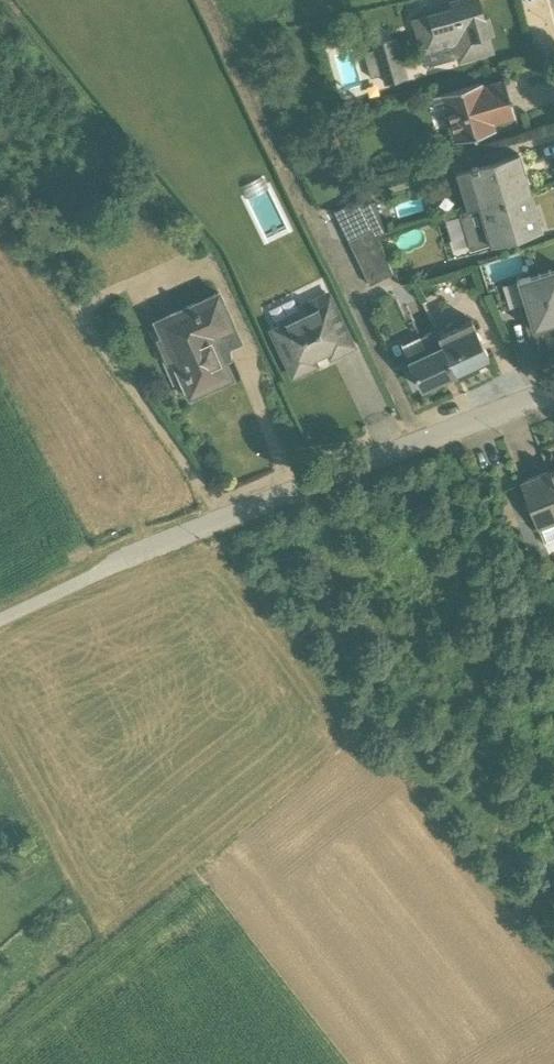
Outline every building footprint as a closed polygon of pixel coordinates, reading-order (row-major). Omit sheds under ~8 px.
[(477,0),(454,0),(449,1),(450,7),(410,19),(421,57),(452,49),(456,63),(492,52),(492,47),(489,37),(493,36),(488,27),(485,17),(477,1),(477,0)] [(383,85),(407,78),(395,37),(371,44),(383,85)] [(493,125),(514,119),(503,79),(481,86),(480,83),(430,98),(432,104),(440,102),(453,143),(495,131),(493,125)] [(465,211),(530,191),(519,153),(454,173),(460,192),(434,199),(438,213),(463,206),(465,211)] [(538,219),(530,191),(465,211),(457,213),(468,250),(541,231),(538,219)] [(333,211),(347,242),(371,230),(374,236),(384,234),(374,202),(359,206),(356,200),(333,211)] [(371,230),(347,242),(368,286),(392,274),(374,236),(371,230)] [(553,324),(553,268),(516,281),(531,331),(553,324)] [(500,312),(517,306),(510,282),(492,288),(500,312)] [(219,351),(239,342),(216,291),(151,320),(158,338),(154,339),(166,365),(172,362),(188,399),(232,379),(219,351)] [(328,361),(356,348),(328,291),(301,303),(305,312),(267,330),(291,379),(318,366),(316,360),(325,355),(328,361)] [(439,335),(457,375),(488,360),(470,321),(439,335)] [(420,392),(457,375),(439,335),(436,328),(402,344),(408,358),(406,359),(420,392)] [(520,484),(544,545),(553,541),(553,471),(520,484)]
